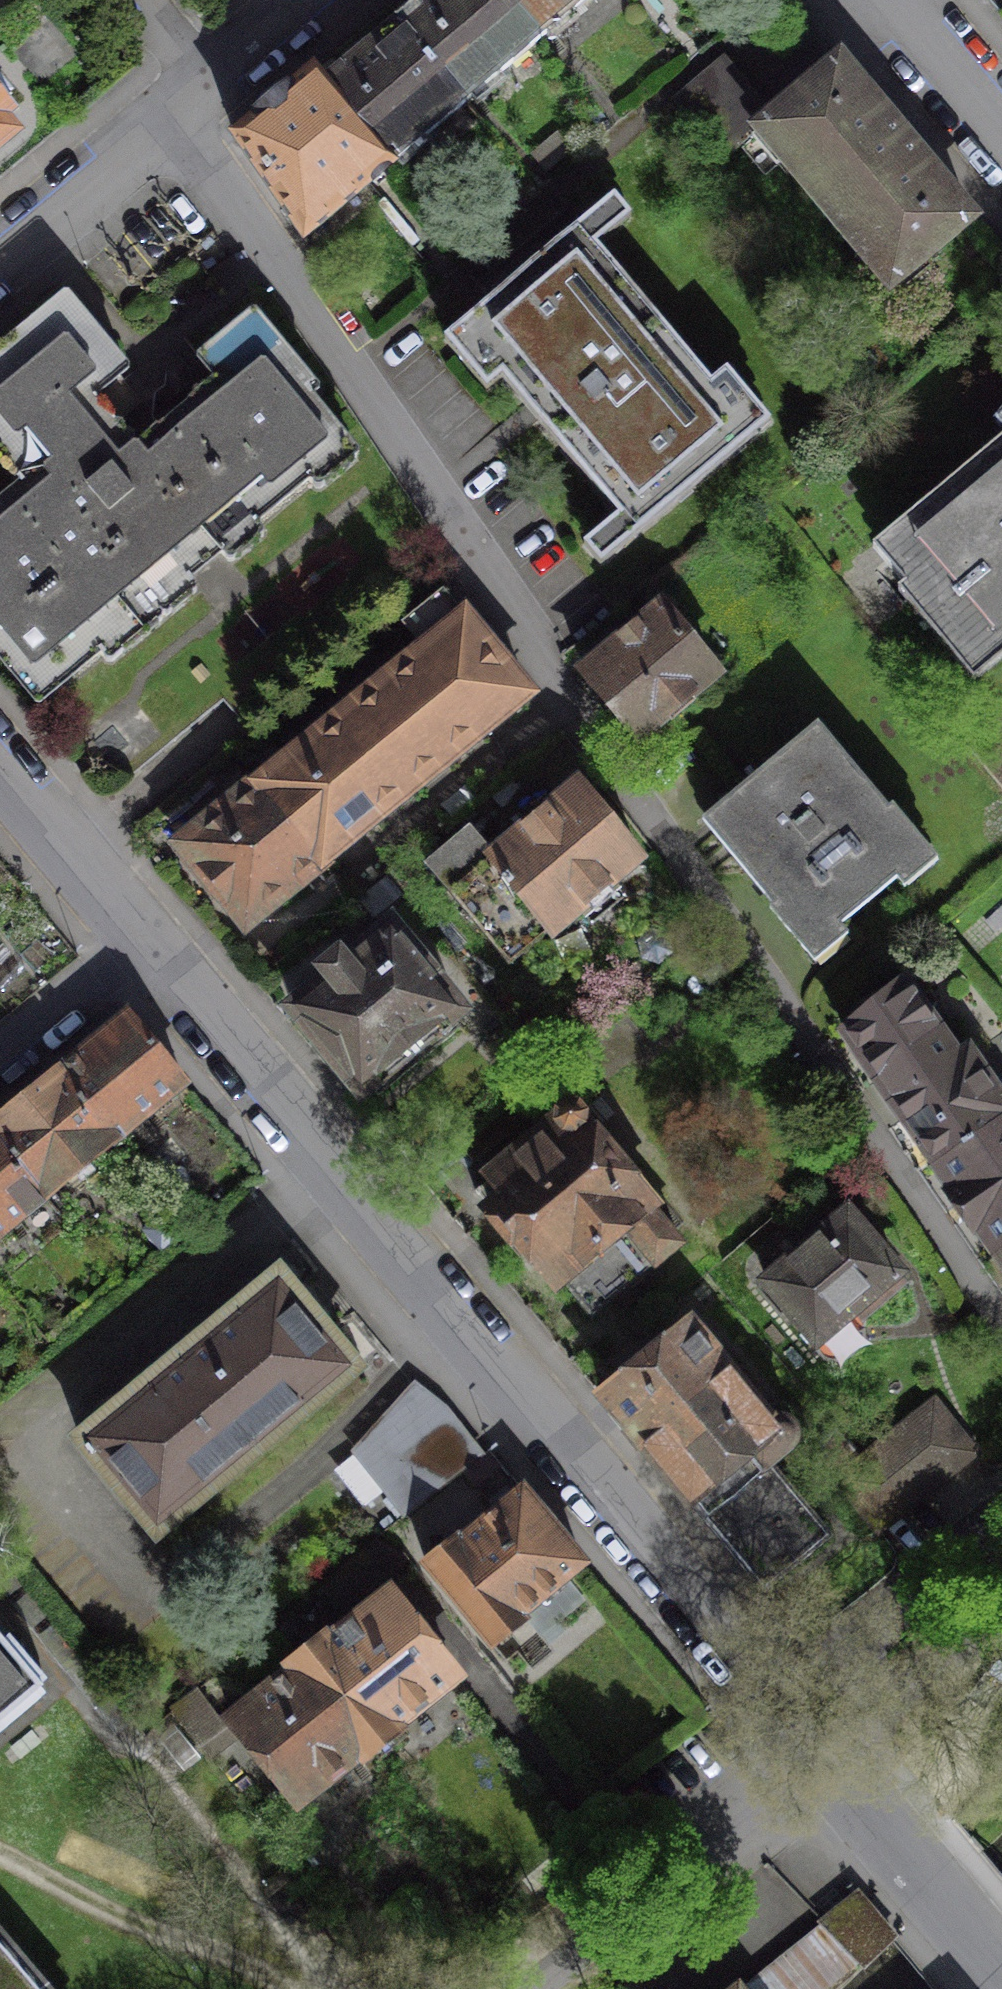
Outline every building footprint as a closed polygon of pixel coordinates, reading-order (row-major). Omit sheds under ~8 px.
[(506,0),(420,0),(397,19),(466,102),(540,41),(506,0)] [(540,41),(587,0),(506,0),(540,41)] [(466,102),(397,19),(318,84),(387,167),(466,102)] [(971,218),(839,61),(773,117),(725,60),(676,101),(695,124),(731,151),(760,127),(788,160),(784,163),(889,287),(971,218)] [(387,167),(318,84),(311,74),(236,139),(304,236),(387,167)] [(9,93),(0,82),(0,100),(9,93)] [(9,132),(0,122),(0,139),(9,132)] [(756,434),(580,225),(460,326),(636,535),(756,434)] [(254,312),(198,358),(215,379),(135,446),(116,423),(141,402),(119,376),(128,369),(65,295),(0,349),(0,447),(22,473),(16,479),(21,484),(0,502),(0,659),(37,703),(98,652),(102,657),(194,580),(190,575),(219,551),(223,556),(261,524),(257,520),(307,478),(311,483),(353,447),(309,395),(318,388),(254,312)] [(878,548),(966,652),(1001,622),(1001,444),(878,548)] [(463,615),(442,590),(396,628),(417,653),(463,615)] [(718,675),(659,603),(581,668),(640,740),(718,675)] [(528,693),(463,615),(417,653),(261,781),(324,859),(528,693)] [(925,852),(817,724),(701,821),(810,950),(925,852)] [(324,859),(261,781),(253,788),(244,776),(228,789),(237,799),(183,843),(187,848),(180,853),(213,893),(218,889),(245,923),(324,859)] [(491,854),(468,827),(426,861),(510,962),(577,907),(590,923),(623,895),(611,880),(639,857),(577,783),(539,814),(531,803),(517,814),(526,825),(491,854)] [(316,969),(326,981),(293,1008),(361,1089),(368,1083),(378,1094),(458,1027),(449,1016),(457,1009),(389,927),(348,962),(338,950),(316,969)] [(935,1162),(1001,1116),(1001,1098),(968,1049),(954,1057),(901,977),(884,993),(882,990),(847,1020),(849,1023),(844,1027),(935,1162)] [(184,1082),(126,1013),(57,1071),(116,1142),(184,1082)] [(57,1071),(0,1118),(0,1139),(48,1198),(116,1142),(57,1071)] [(680,1241),(570,1110),(475,1189),(514,1235),(513,1240),(518,1244),(525,1244),(548,1269),(548,1274),(553,1279),(560,1279),(592,1316),(680,1241)] [(935,1162),(953,1187),(949,1190),(974,1227),(979,1224),(997,1250),(1001,1247),(1001,1116),(935,1162)] [(0,1139),(0,1236),(48,1198),(0,1139)] [(907,1281),(846,1212),(826,1229),(815,1216),(795,1233),(805,1245),(765,1281),(817,1339),(852,1309),(862,1320),(907,1281)] [(355,1367),(278,1273),(79,1438),(156,1531),(355,1367)] [(772,1422),(689,1324),(603,1397),(688,1498),(764,1587),(828,1534),(769,1465),(792,1446),(797,1438),(797,1430),(793,1423),(788,1419),(783,1417),(777,1418),(772,1422)] [(972,1452),(933,1403),(863,1460),(903,1508),(972,1452)] [(374,1426),(354,1449),(406,1515),(482,1455),(443,1407),(392,1448),(374,1426)] [(903,1508),(863,1460),(838,1480),(878,1528),(903,1508)] [(582,1562),(520,1489),(460,1539),(458,1537),(425,1564),(490,1640),(582,1562)] [(402,1555),(373,1541),(321,1585),(340,1607),(402,1555)] [(299,1660),(300,1662),(367,1746),(369,1748),(394,1728),(392,1725),(455,1675),(389,1593),(326,1644),(323,1641),(299,1660)] [(0,1639),(0,1717),(39,1684),(0,1639)] [(367,1746),(300,1662),(232,1719),(298,1800),(367,1746)] [(198,1690),(173,1711),(207,1755),(232,1734),(198,1690)] [(858,1893),(823,1922),(859,1958),(865,1964),(894,1936),(858,1893)] [(739,1988),(822,1988),(859,1958),(823,1922),(739,1988)] [(0,1945),(0,1988),(38,1988),(0,1945)]
